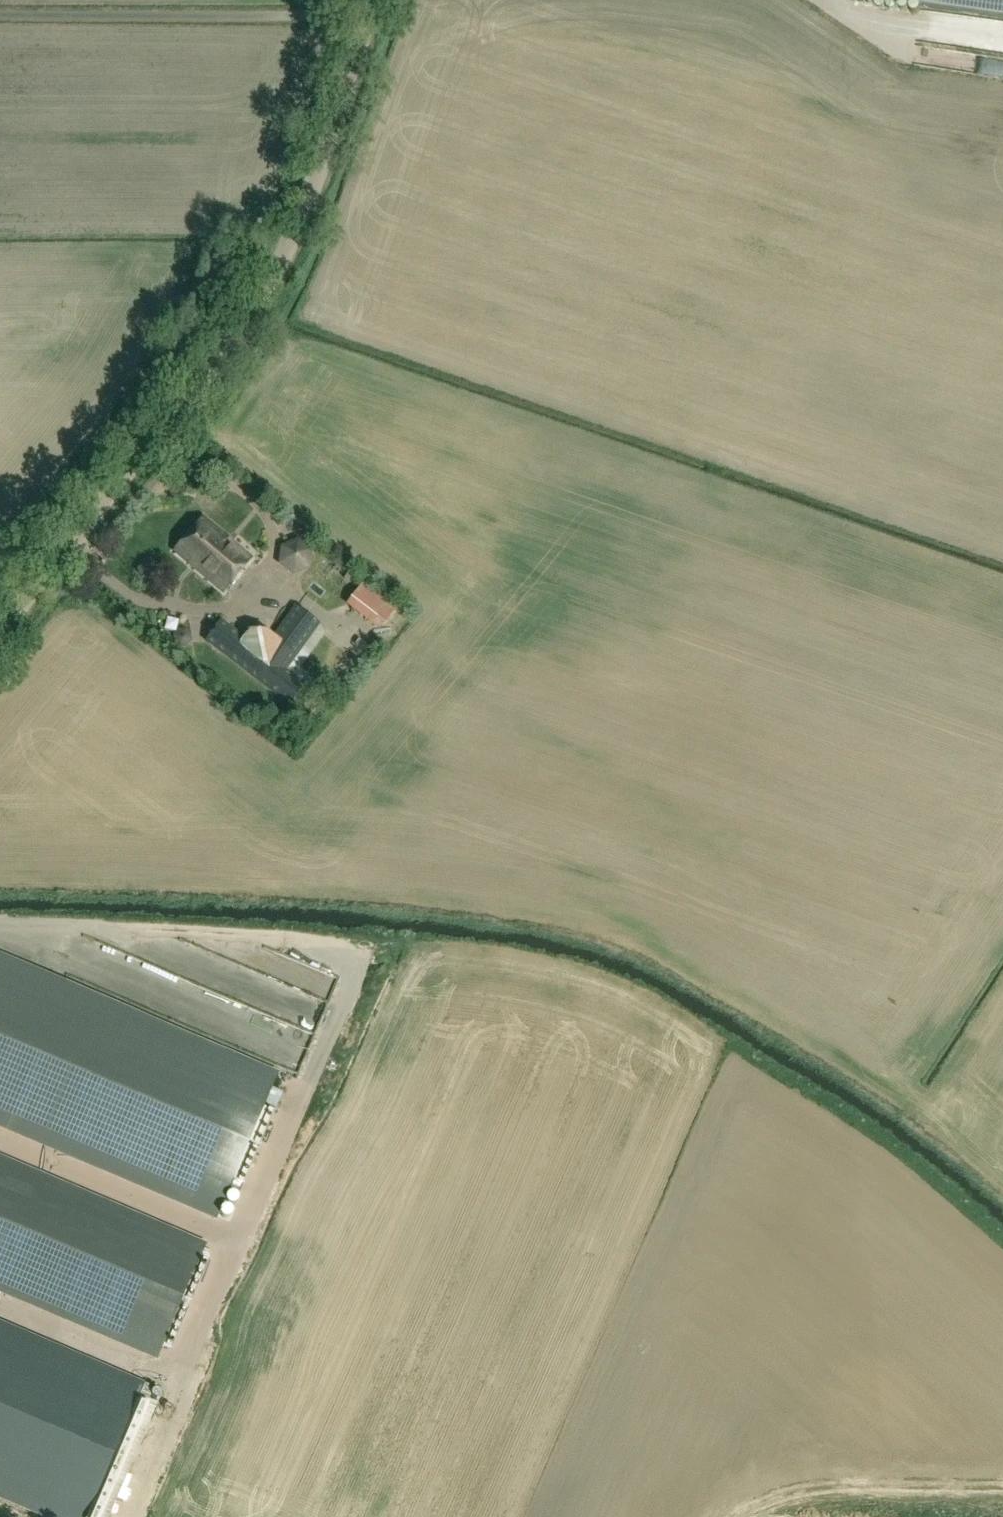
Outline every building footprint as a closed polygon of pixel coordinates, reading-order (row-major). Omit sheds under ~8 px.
[(1002,15),(1002,0),(894,0),(1002,15)] [(252,559),(228,538),(204,517),(175,551),(224,592),(252,559)] [(299,543),(285,549),(283,564),(296,573),(310,567),(312,551),(299,543)] [(399,605),(365,581),(348,605),(381,629),(399,605)] [(319,625),(295,608),(273,639),(268,635),(249,634),(246,639),(223,621),(207,642),(289,705),(305,685),(286,670),(319,625)] [(0,955),(0,1127),(216,1219),(229,1188),(240,1192),(276,1109),(265,1104),(278,1073),(0,955)] [(157,1358),(163,1345),(169,1347),(186,1309),(179,1306),(183,1297),(189,1300),(210,1251),(204,1248),(206,1244),(0,1156),(0,1293),(157,1358)] [(0,1320),(0,1499),(43,1516),(87,1516),(145,1382),(0,1320)]
